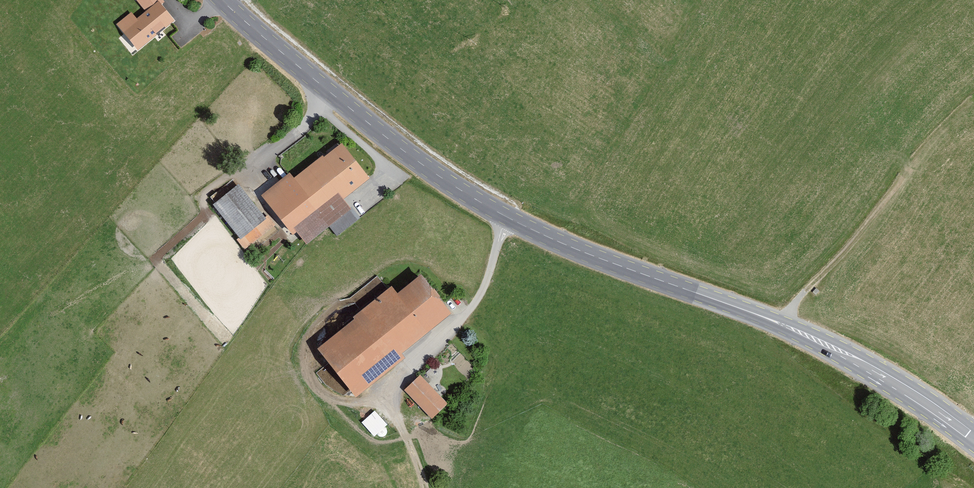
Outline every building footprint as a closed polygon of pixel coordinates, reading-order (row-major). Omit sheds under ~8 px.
[(161,0),(139,0),(149,12),(137,21),(131,15),(119,25),(138,49),(173,21),(159,5),(163,2),(161,0)] [(289,231),(362,177),(338,145),(265,199),(289,231)] [(218,203),(248,242),(269,226),(239,187),(218,203)] [(327,355),(353,386),(445,311),(419,279),(327,355)] [(408,389),(433,416),(446,404),(421,377),(408,389)] [(374,434),(387,422),(374,408),(361,420),(374,434)]
